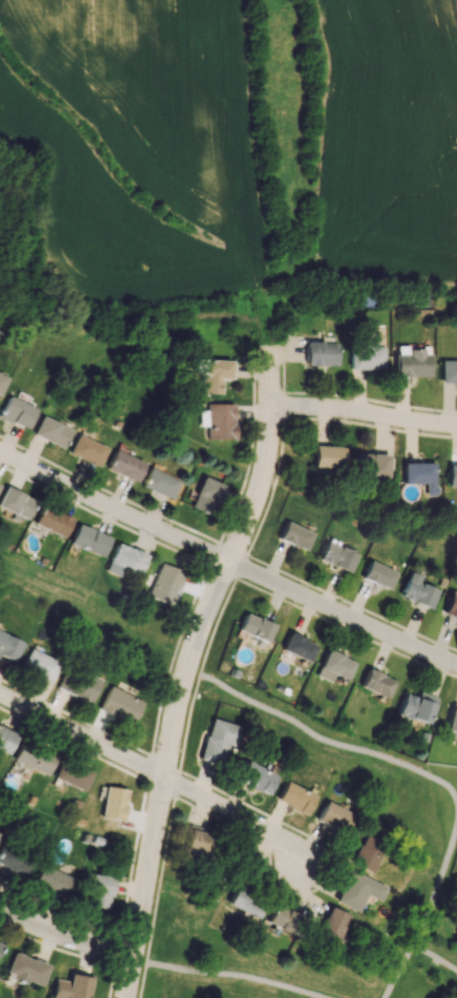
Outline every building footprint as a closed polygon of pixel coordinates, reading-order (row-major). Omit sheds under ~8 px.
[(305,364),(337,365),(337,342),(306,342),(305,364)] [(384,346),(377,346),(377,343),(349,342),(349,369),(384,370),(384,346)] [(430,376),(430,348),(408,349),(408,346),(394,346),(395,377),(430,376)] [(202,393),(221,394),(221,379),(230,379),(231,360),(203,360),(202,393)] [(440,360),(440,383),(456,383),(456,360),(440,360)] [(25,428),(34,409),(8,395),(0,412),(0,415),(25,428)] [(207,404),(207,440),(234,440),(233,403),(207,404)] [(32,435),(62,448),(70,429),(41,416),(32,435)] [(98,466),(106,447),(77,435),(69,454),(98,466)] [(312,467),(343,468),(343,446),(313,445),(312,467)] [(107,471),(137,482),(144,461),(114,450),(107,471)] [(388,454),(355,453),(354,474),(387,475),(388,454)] [(435,463),(402,463),(402,483),(424,483),(424,496),(435,495),(435,463)] [(456,487),(456,466),(448,465),(447,486),(456,487)] [(142,489),(172,498),(178,478),(148,468),(142,489)] [(222,484),(203,476),(191,504),(211,512),(222,484)] [(4,487),(0,496),(0,508),(25,519),(34,500),(4,487)] [(63,536),(70,518),(41,507),(34,525),(63,536)] [(305,551),(313,533),(285,521),(278,539),(305,551)] [(70,545),(102,555),(109,535),(76,525),(70,545)] [(348,573),(357,554),(326,541),(318,560),(348,573)] [(104,571),(118,576),(121,568),(138,574),(146,555),(115,543),(104,571)] [(362,578),(390,590),(397,572),(369,561),(362,578)] [(185,573),(161,563),(147,596),(172,606),(185,573)] [(437,590),(418,582),(421,575),(409,571),(399,597),(430,609),(437,590)] [(451,591),(443,614),(456,618),(456,593),(451,591)] [(237,630),(265,642),(273,625),(244,613),(237,630)] [(0,632),(0,656),(12,662),(22,643),(0,632)] [(281,652),(309,661),(315,643),(286,634),(281,652)] [(21,667),(49,681),(58,662),(30,649),(21,667)] [(346,680),(353,662),(325,650),(314,675),(330,682),(333,674),(346,680)] [(57,689),(90,703),(99,682),(65,669),(57,689)] [(387,697),(393,679),(365,670),(359,688),(387,697)] [(131,724),(142,702),(110,686),(99,708),(131,724)] [(427,725),(436,698),(418,692),(416,698),(403,693),(396,714),(427,725)] [(456,733),(456,704),(451,703),(444,729),(456,733)] [(238,726),(210,718),(198,759),(220,765),(226,744),(233,746),(238,726)] [(17,734),(0,726),(0,750),(7,754),(17,734)] [(46,775),(55,755),(23,740),(13,760),(46,775)] [(61,760),(53,778),(83,791),(91,772),(61,760)] [(267,795),(277,777),(249,762),(239,780),(267,795)] [(276,802),(308,814),(316,794),(284,782),(276,802)] [(121,821),(126,789),(105,786),(100,817),(121,821)] [(317,822),(344,832),(351,811),(324,802),(317,822)] [(207,854),(210,833),(188,830),(185,851),(207,854)] [(372,872),(384,840),(364,832),(351,864),(372,872)] [(32,858),(1,844),(0,846),(0,866),(23,876),(32,858)] [(32,884),(62,897),(70,877),(41,865),(32,884)] [(335,902),(357,912),(365,894),(380,901),(386,887),(349,870),(335,902)] [(109,908),(112,876),(91,874),(87,906),(109,908)] [(227,905),(257,918),(265,899),(234,886),(227,905)] [(266,926),(293,935),(300,915),(273,906),(266,926)] [(347,915),(328,906),(315,935),(335,944),(347,915)] [(4,975),(24,983),(25,980),(39,986),(48,966),(13,951),(4,975)] [(90,977),(69,974),(68,981),(55,979),(52,997),(87,997),(90,977)]
